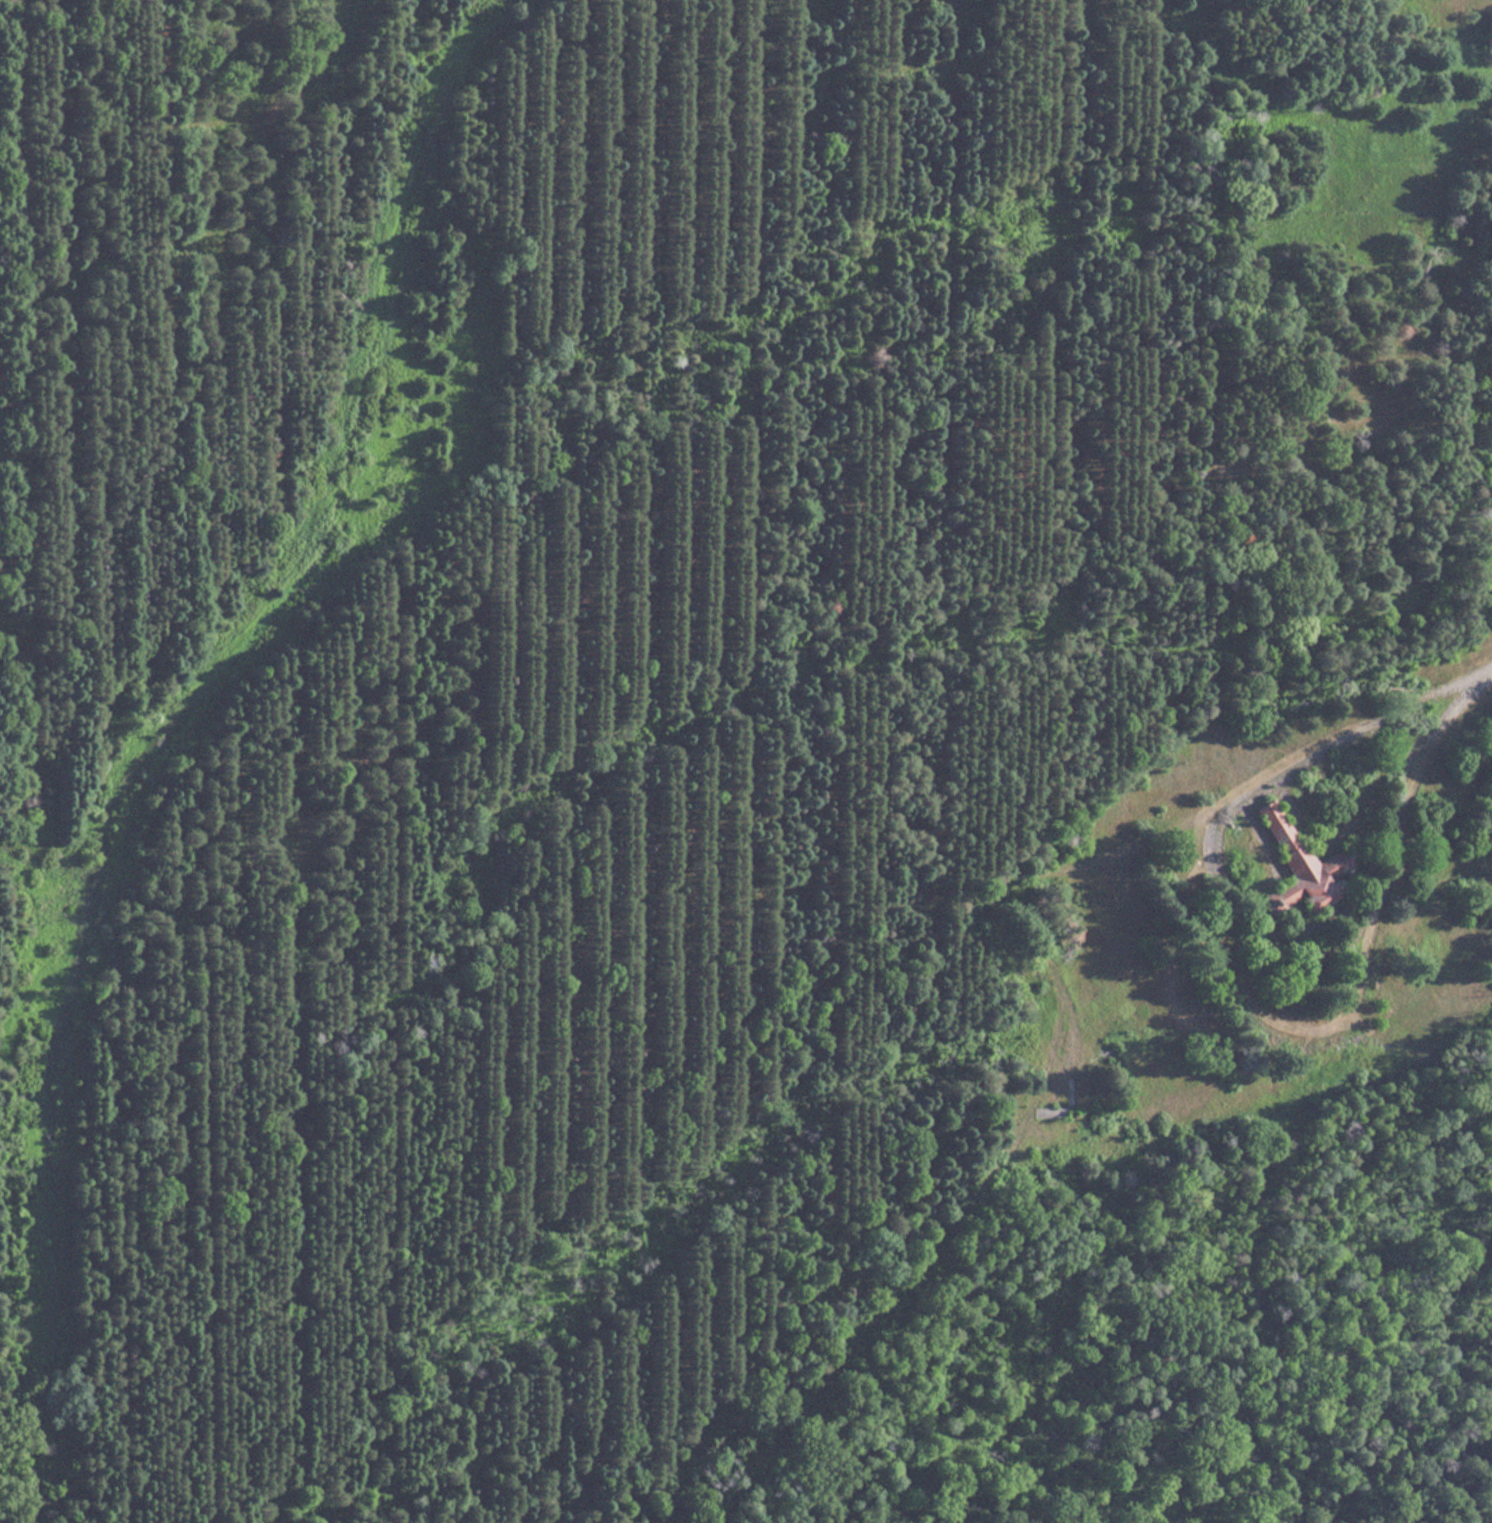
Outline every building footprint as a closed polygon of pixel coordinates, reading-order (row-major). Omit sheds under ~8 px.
[(1290,880),(1258,896),(1267,915),(1296,900),(1302,912),(1335,895),(1326,876),(1347,866),(1338,849),(1308,865),(1272,796),(1252,806),(1290,880)]
